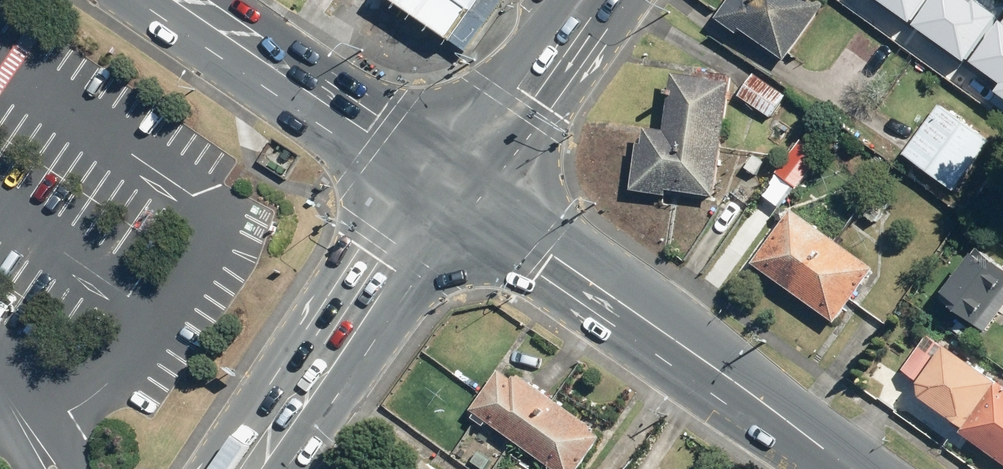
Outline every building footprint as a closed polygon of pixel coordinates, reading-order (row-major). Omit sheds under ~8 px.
[(449,42),(480,0),(390,0),(449,42)] [(719,21),(739,35),(742,31),(786,62),(826,7),(817,0),(733,0),(719,21)] [(910,24),(927,0),(876,0),(910,24)] [(911,25),(965,64),(997,19),(971,0),(964,0),(964,1),(962,0),(928,0),(911,25)] [(998,21),(969,61),(999,82),(992,91),(1002,99),(1002,19),(1000,23),(998,21)] [(703,73),(703,78),(675,74),(666,133),(648,130),(645,147),(639,146),(632,191),(667,196),(668,190),(716,197),(734,78),(703,73)] [(788,96),(755,74),(741,96),(773,117),(788,96)] [(992,141),(941,105),(904,156),(954,193),(992,141)] [(823,154),(802,139),(777,173),(799,188),(823,154)] [(766,162),(755,155),(746,167),(757,175),(766,162)] [(876,269),(793,210),(754,264),(837,323),(876,269)] [(978,248),(940,298),(987,333),(1002,313),(1002,266),(978,248)] [(948,345),(947,347),(931,336),(905,371),(919,382),(922,397),(967,429),(963,434),(1002,463),(1002,385),(948,345)] [(518,373),(513,380),(500,371),(473,409),(556,468),(579,468),(603,435),(518,373)] [(426,460),(420,468),(438,468),(426,460)]
